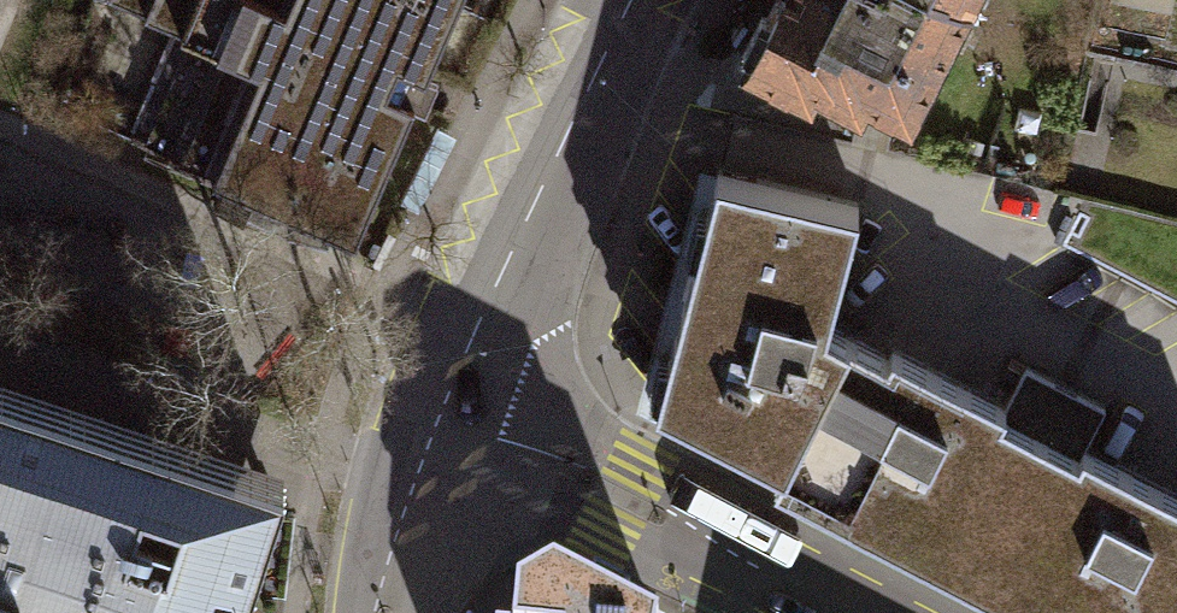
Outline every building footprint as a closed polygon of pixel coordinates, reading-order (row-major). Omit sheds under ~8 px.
[(187,33),(142,135),(132,130),(129,136),(222,177),(212,200),(273,227),(283,203),(355,234),(415,97),(399,90),(405,77),(410,65),(426,72),(457,0),(111,0),(187,33)] [(746,56),(808,89),(814,77),(859,100),(866,88),(908,110),(966,0),(775,0),(746,56)] [(656,399),(782,463),(849,335),(826,323),(857,203),(717,169),(656,399)] [(782,463),(973,562),(1040,433),(1000,413),(1005,405),(893,346),(888,355),(849,335),(782,463)] [(1024,368),(1005,405),(1000,413),(1040,433),(1080,454),(1085,446),(1104,409),(1024,368)] [(255,591),(246,588),(284,472),(0,379),(0,612),(247,612),(255,591)] [(1040,433),(973,562),(1071,612),(1176,612),(1176,494),(1085,446),(1080,454),(1040,433)]
